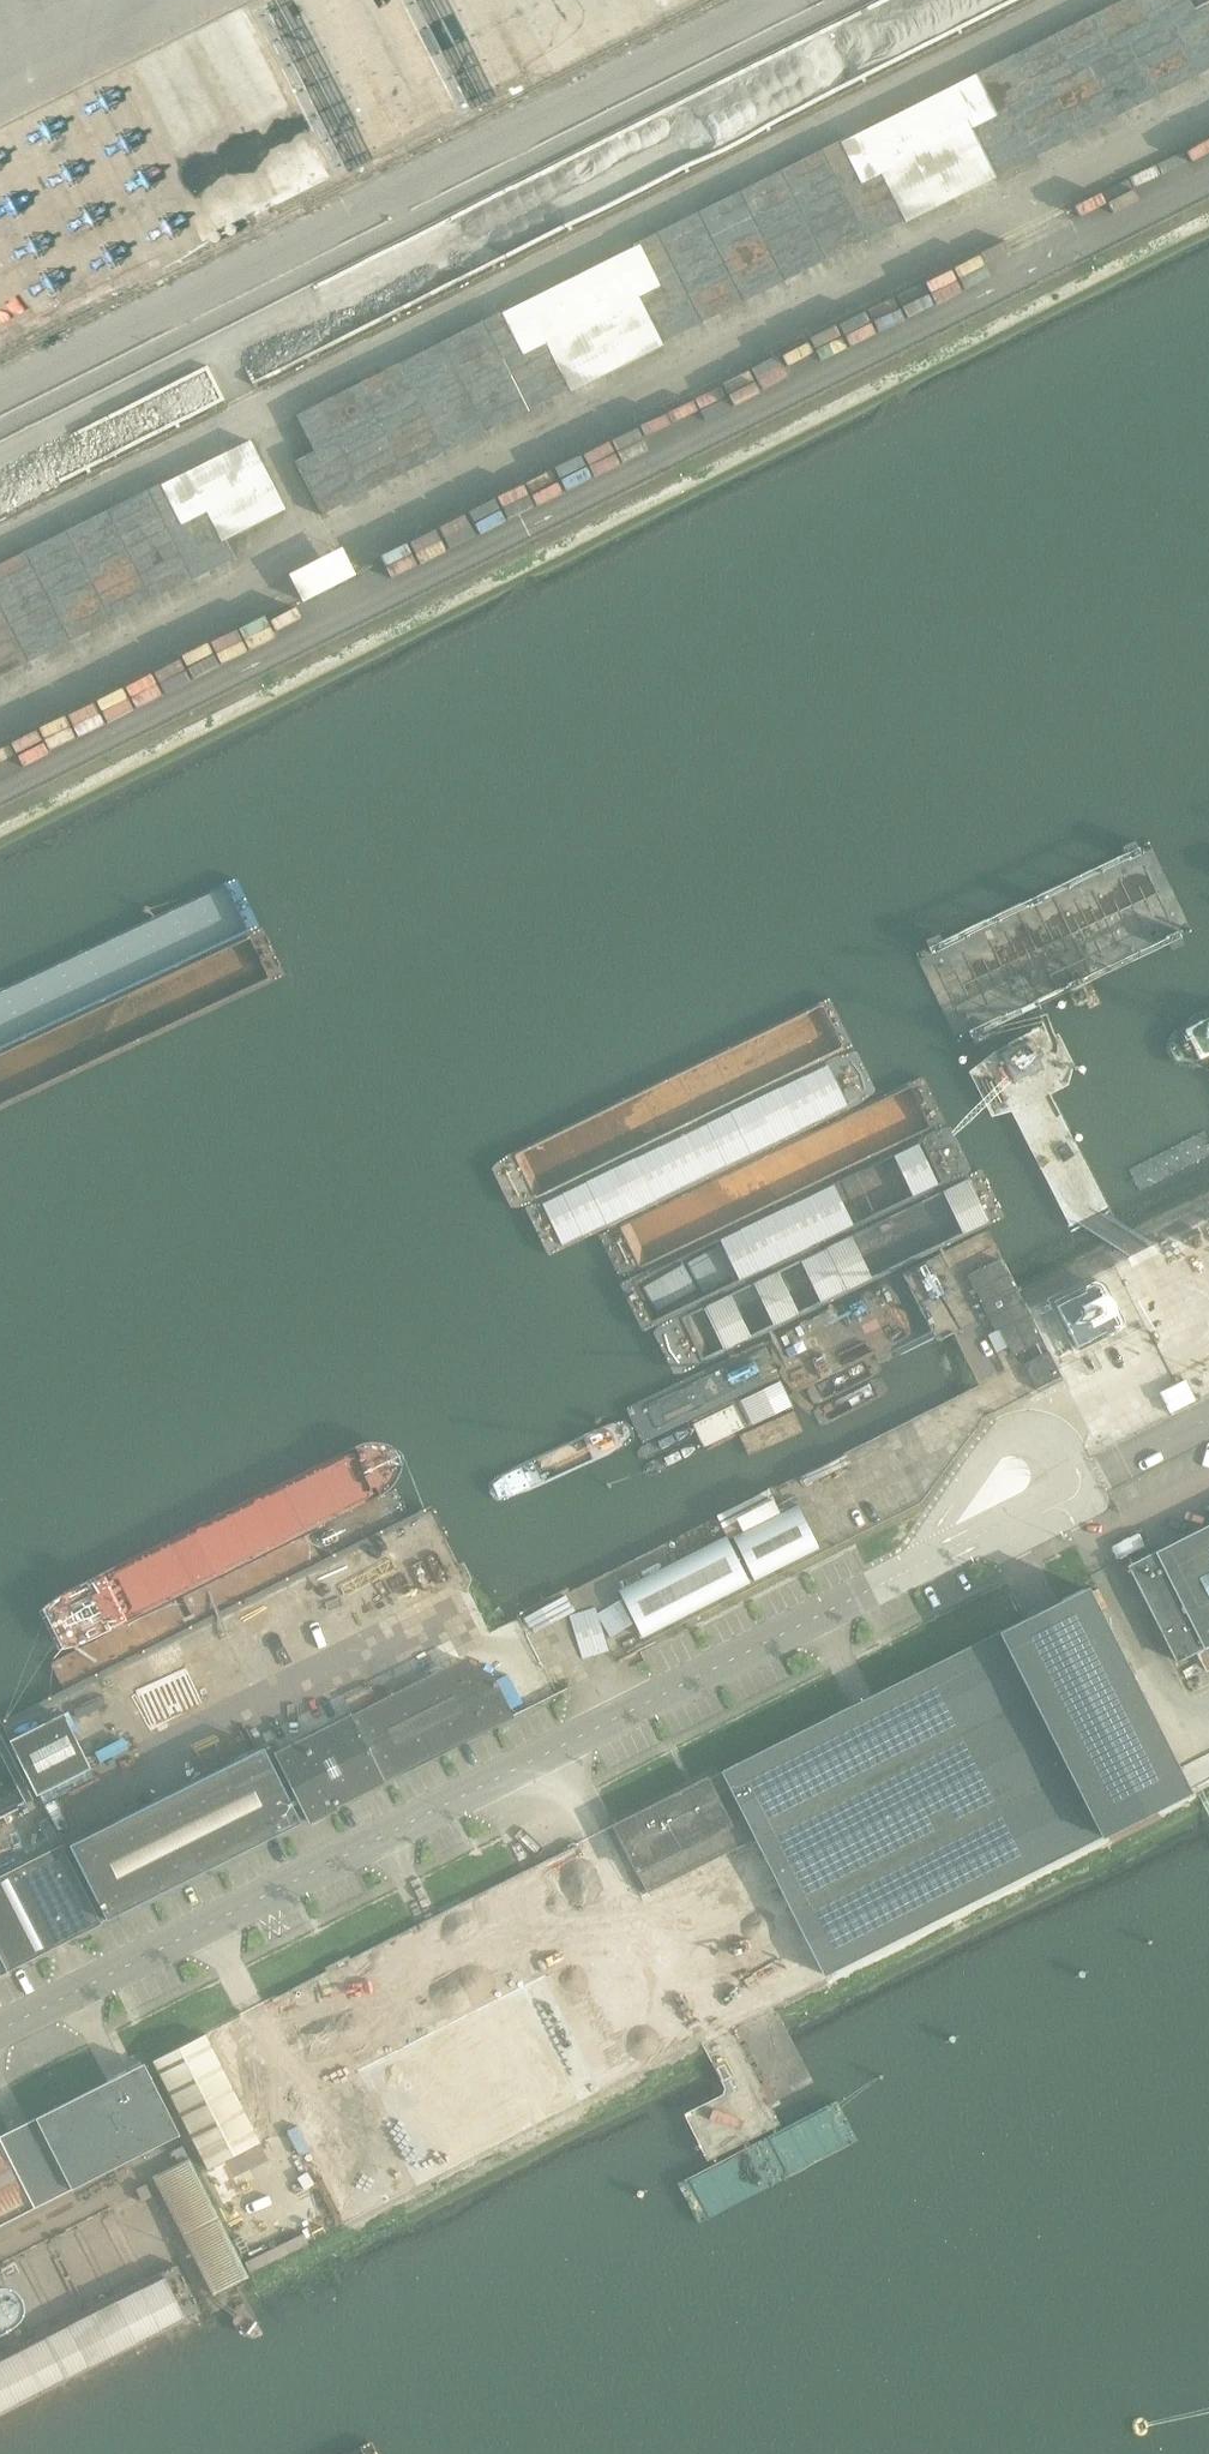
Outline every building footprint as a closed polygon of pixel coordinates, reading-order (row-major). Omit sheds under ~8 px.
[(607,16),(628,10),(624,0),(601,0),(607,16)] [(840,128),(866,192),(878,187),(881,195),(893,190),(901,210),(1208,81),(1208,1),(1195,7),(1192,0),(1145,0),(840,128)] [(648,256),(293,399),(315,452),(298,459),(317,506),(535,418),(524,391),(533,388),(534,390),(558,381),(562,390),(665,349),(644,298),(668,288),(663,274),(661,275),(654,256),(649,258),(648,256)] [(349,298),(238,346),(252,379),(382,323),(372,299),(354,307),(349,298)] [(64,474),(229,405),(213,369),(49,438),(64,474)] [(257,441),(133,493),(157,549),(137,557),(133,547),(84,567),(92,586),(75,593),(80,605),(69,609),(78,631),(177,590),(172,578),(184,573),(187,579),(236,559),(226,536),(286,511),(257,441)] [(347,548),(292,569),(303,598),(358,577),(347,548)] [(1013,1356),(1040,1343),(999,1260),(968,1276),(996,1331),(1000,1329),(1013,1356)] [(1084,1291),(1056,1305),(1077,1345),(1107,1329),(1109,1331),(1114,1328),(1116,1327),(1117,1325),(1118,1323),(1118,1321),(1117,1319),(1100,1285),(1098,1284),(1097,1283),(1095,1283),(1093,1283),(1091,1283),(1082,1288),(1084,1291)] [(1023,1363),(1036,1390),(1062,1378),(1049,1351),(1023,1363)] [(1175,1386),(1159,1394),(1170,1416),(1196,1402),(1185,1381),(1175,1386)] [(733,1538),(754,1581),(819,1549),(798,1505),(733,1538)] [(1203,1646),(1208,1659),(1208,1527),(1129,1567),(1177,1660),(1203,1646)] [(745,1586),(724,1542),(620,1594),(641,1638),(745,1586)] [(1189,1790),(1087,1588),(1032,1616),(878,1694),(871,1697),(865,1700),(848,1709),(706,1781),(739,1846),(753,1839),(822,1976),(1189,1790)] [(310,1819),(514,1716),(492,1674),(466,1660),(277,1755),(310,1819)] [(66,1716),(12,1742),(38,1795),(91,1770),(67,1720),(66,1716)] [(108,1920),(277,1836),(301,1823),(264,1748),(70,1845),(108,1920)] [(739,1846),(706,1781),(661,1804),(695,1868),(739,1846)] [(695,1868),(661,1804),(616,1827),(649,1891),(695,1868)] [(102,1924),(62,1846),(0,1878),(0,1957),(7,1972),(8,1972),(55,1948),(72,1940),(101,1925),(102,1924)] [(241,2104),(206,2035),(154,2061),(208,2169),(260,2142),(247,2117),(260,2110),(253,2097),(241,2104)] [(0,2138),(0,2225),(181,2134),(146,2064),(138,2068),(121,2077),(109,2083),(36,2120),(21,2127),(11,2132),(0,2138)] [(249,2277),(183,2146),(173,2151),(179,2163),(153,2176),(213,2295),(249,2277)]
